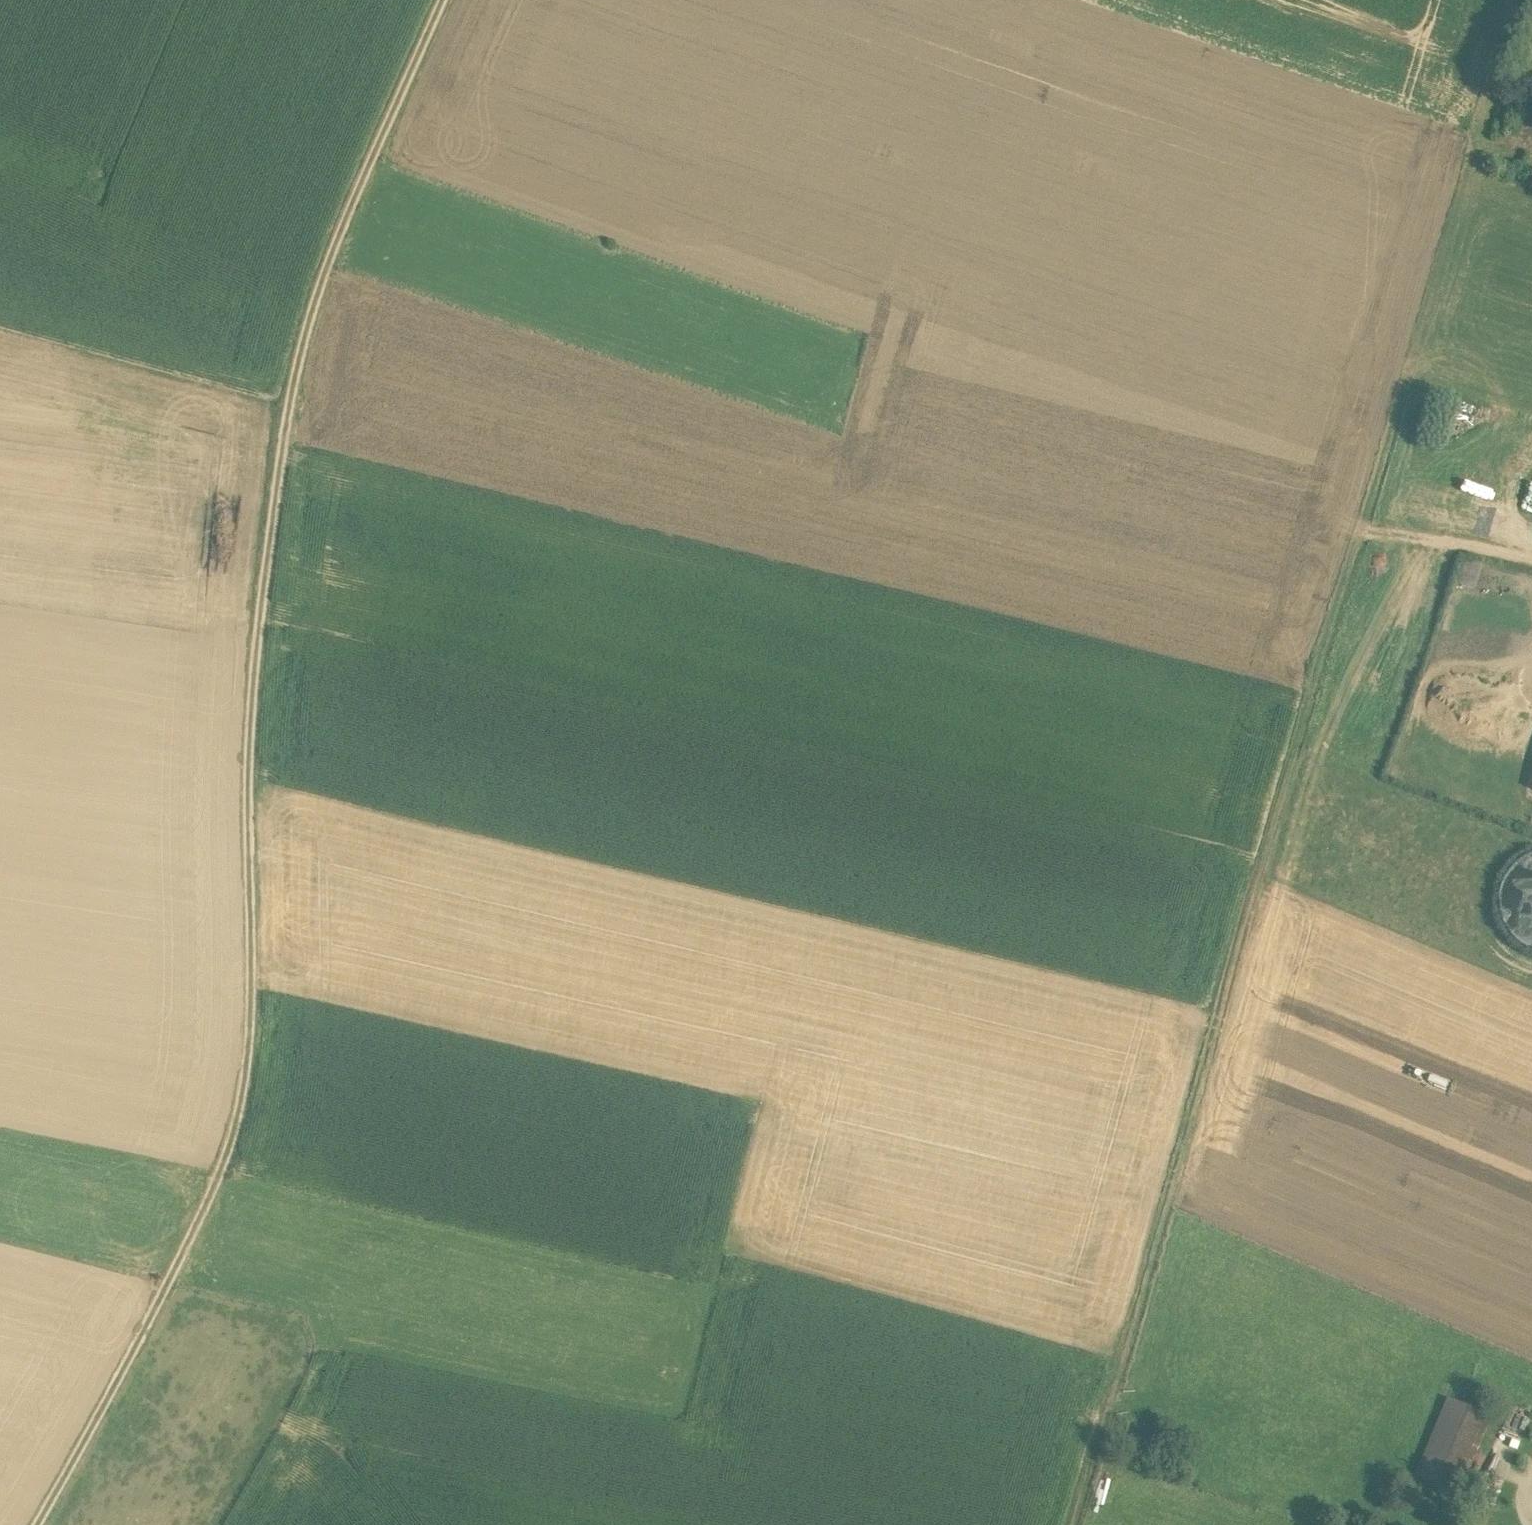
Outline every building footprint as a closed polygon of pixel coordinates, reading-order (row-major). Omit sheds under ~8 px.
[(1512,866),(1518,924),(1517,924),(1519,946),(1531,945),(1531,864),(1512,866)] [(1488,1423),(1445,1405),(1413,1482),(1458,1501),(1458,1500),(1488,1423)]
